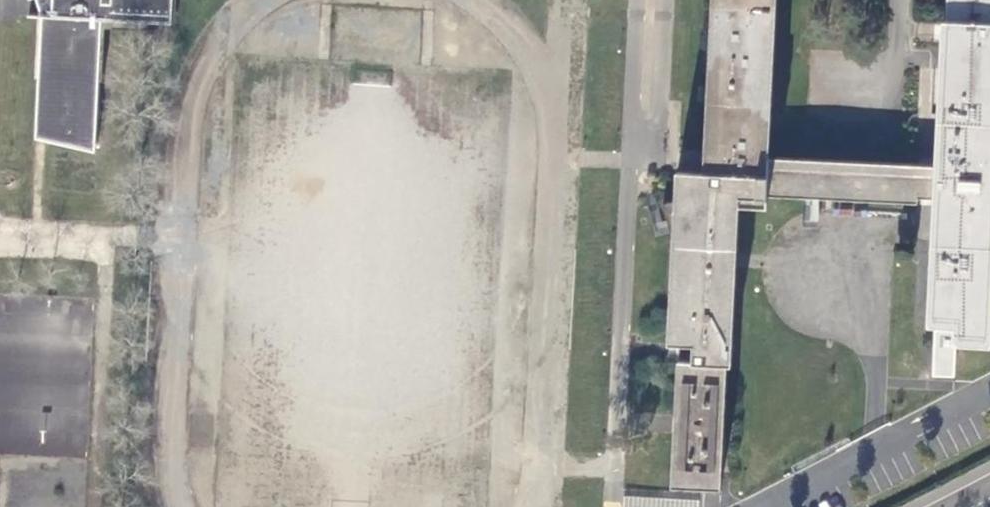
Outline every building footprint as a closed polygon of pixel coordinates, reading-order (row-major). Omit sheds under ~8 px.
[(50,139),(69,140),(69,146),(99,152),(106,21),(154,22),(155,0),(38,0),(45,18),(57,19),(50,139)] [(154,22),(173,23),(175,0),(155,0),(154,22)] [(708,125),(706,161),(706,171),(678,170),(676,200),(666,203),(674,231),(669,343),(667,361),(678,361),(676,417),(673,487),(721,490),(726,364),(731,365),(736,266),(743,205),(770,203),(770,194),(768,160),(770,129),(785,129),(786,116),(771,115),(777,0),(714,0),(708,125)] [(936,168),(935,203),(930,324),(937,326),(935,372),(955,374),(957,345),(989,345),(989,0),(950,0),(949,21),(943,21),(936,168)] [(40,139),(50,139),(57,19),(45,18),(45,28),(40,139)] [(893,166),(768,160),(770,194),(935,203),(936,168),(893,166)] [(918,242),(928,242),(929,206),(919,206),(918,242)]
